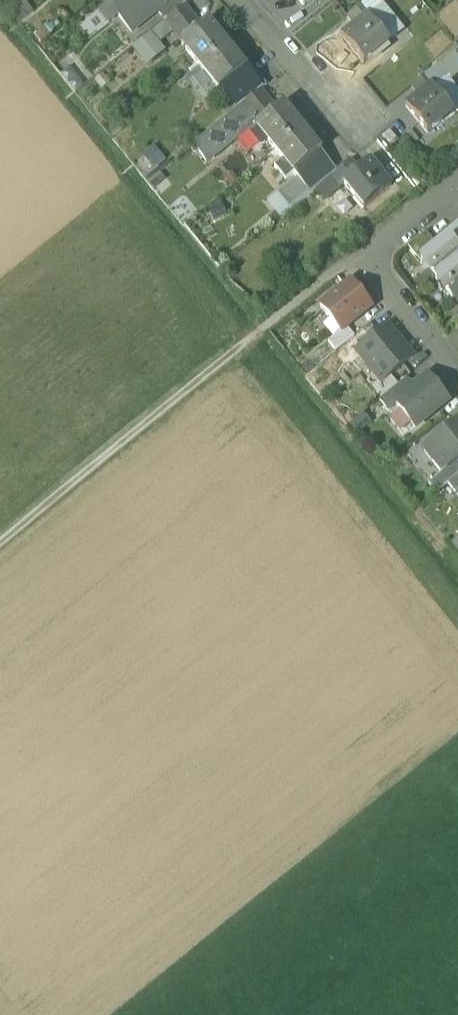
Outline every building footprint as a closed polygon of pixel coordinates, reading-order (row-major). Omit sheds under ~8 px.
[(116,0),(125,12),(140,1),(139,0),(116,0)] [(142,3),(140,1),(125,12),(120,17),(133,32),(159,12),(173,0),(145,0),(142,3)] [(159,12),(166,21),(167,20),(186,5),(192,0),(173,0),(159,12)] [(369,2),(350,17),(357,26),(370,15),(371,16),(377,11),(369,2)] [(204,28),(186,5),(167,20),(186,43),(204,28)] [(357,26),(343,37),(365,64),(392,42),(371,16),(370,15),(357,26)] [(186,43),(183,45),(201,67),(228,45),(210,23),(204,28),(186,43)] [(148,66),(168,51),(153,31),(133,46),(148,66)] [(228,45),(201,67),(221,92),(228,87),(246,71),(248,70),(228,45)] [(246,71),(228,87),(243,106),(262,90),(246,71)] [(432,72),(414,86),(421,95),(433,85),(434,87),(440,82),(432,72)] [(421,95),(408,106),(429,133),(454,112),(434,87),(433,85),(421,95)] [(262,90),(243,106),(259,126),(278,110),(262,90)] [(304,128),(285,105),(259,126),(258,127),(277,150),(304,128)] [(322,151),(304,128),(277,150),(285,161),(295,173),(321,153),(322,151)] [(321,153),(295,173),(296,174),(311,193),(334,175),(338,172),(327,158),(326,159),(321,153)] [(392,186),(371,160),(360,170),(345,182),(346,183),(365,208),(392,186)] [(285,161),(276,168),(287,181),(296,174),(295,173),(285,161)] [(360,170),(352,161),(338,172),(334,175),(342,186),(346,183),(345,182),(360,170)] [(433,241),(426,233),(408,248),(415,256),(433,241)] [(439,250),(421,264),(421,265),(422,266),(425,264),(432,273),(431,274),(437,282),(457,265),(457,235),(439,250)] [(433,241),(415,256),(421,264),(439,250),(433,241)] [(436,283),(437,284),(440,282),(447,291),(446,292),(452,300),(457,295),(457,265),(437,282),(436,283)] [(371,308),(351,283),(320,308),(341,333),(347,328),(371,308)] [(412,359),(387,327),(357,351),(383,383),(412,359)] [(354,337),(347,328),(341,333),(328,343),(336,352),(354,337)] [(435,389),(427,378),(414,389),(395,404),(396,405),(415,429),(448,402),(436,388),(435,389)] [(414,389),(406,380),(380,401),(388,411),(396,405),(395,404),(414,389)] [(424,452),(442,474),(457,462),(457,461),(457,425),(424,452)] [(429,485),(436,494),(448,485),(457,476),(457,464),(457,462),(442,474),(429,485)] [(448,485),(455,494),(457,492),(457,476),(448,485)]
